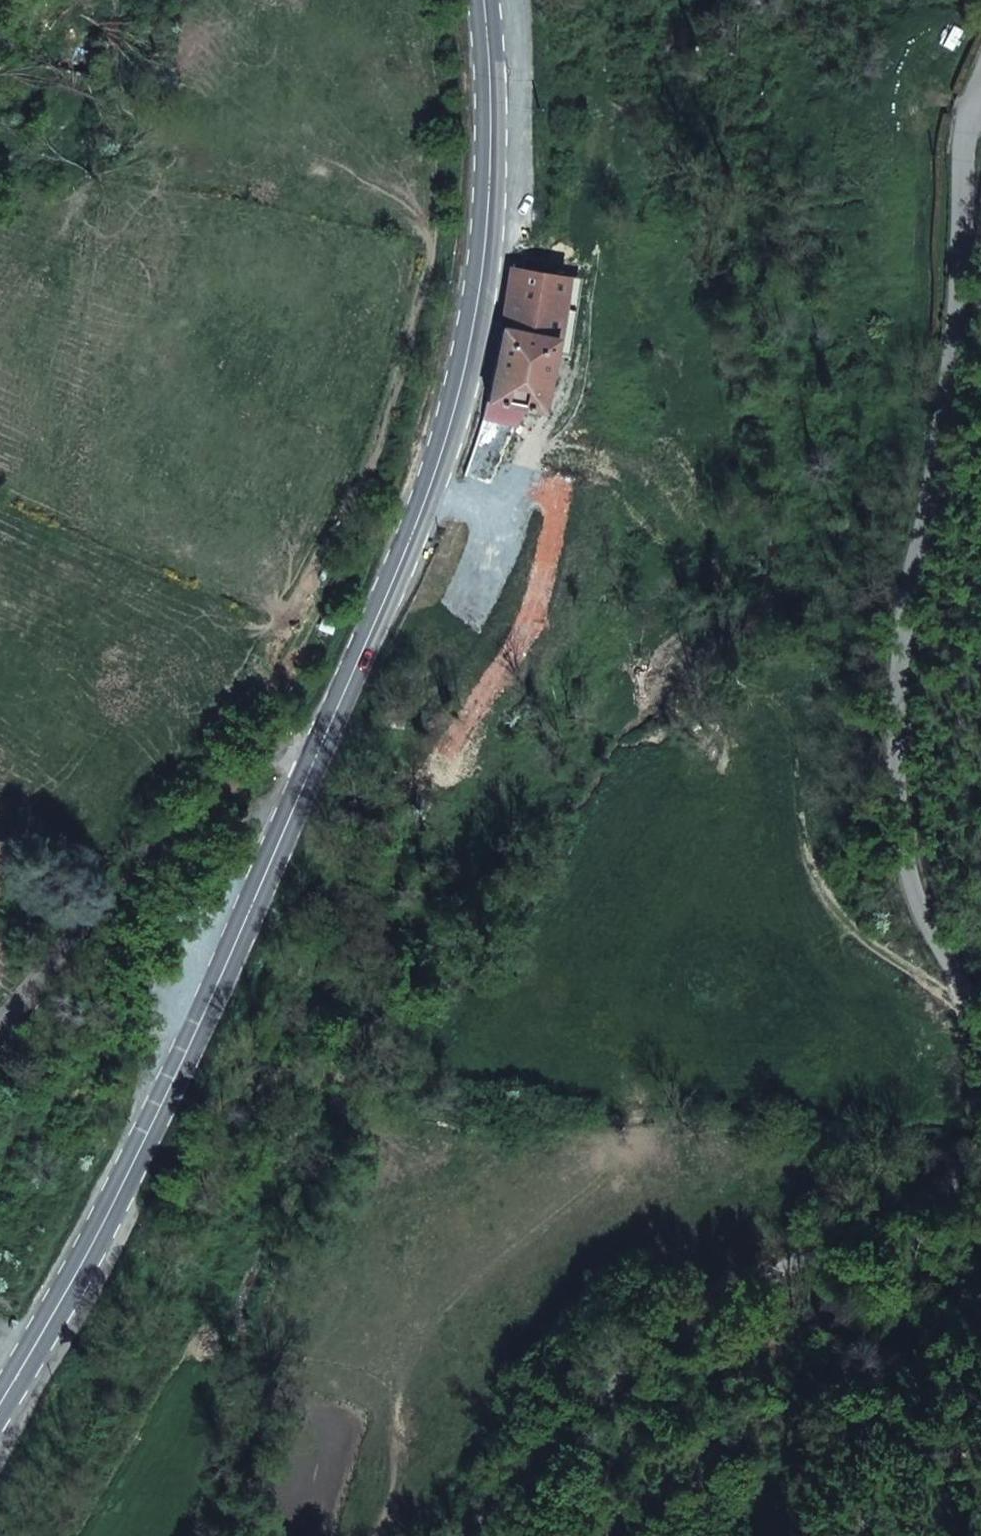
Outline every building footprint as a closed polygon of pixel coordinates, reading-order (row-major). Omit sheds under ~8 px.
[(485,401),(482,417),(520,425),(523,409),(543,413),(558,338),(566,275),(510,266),(500,328),(485,401)]
